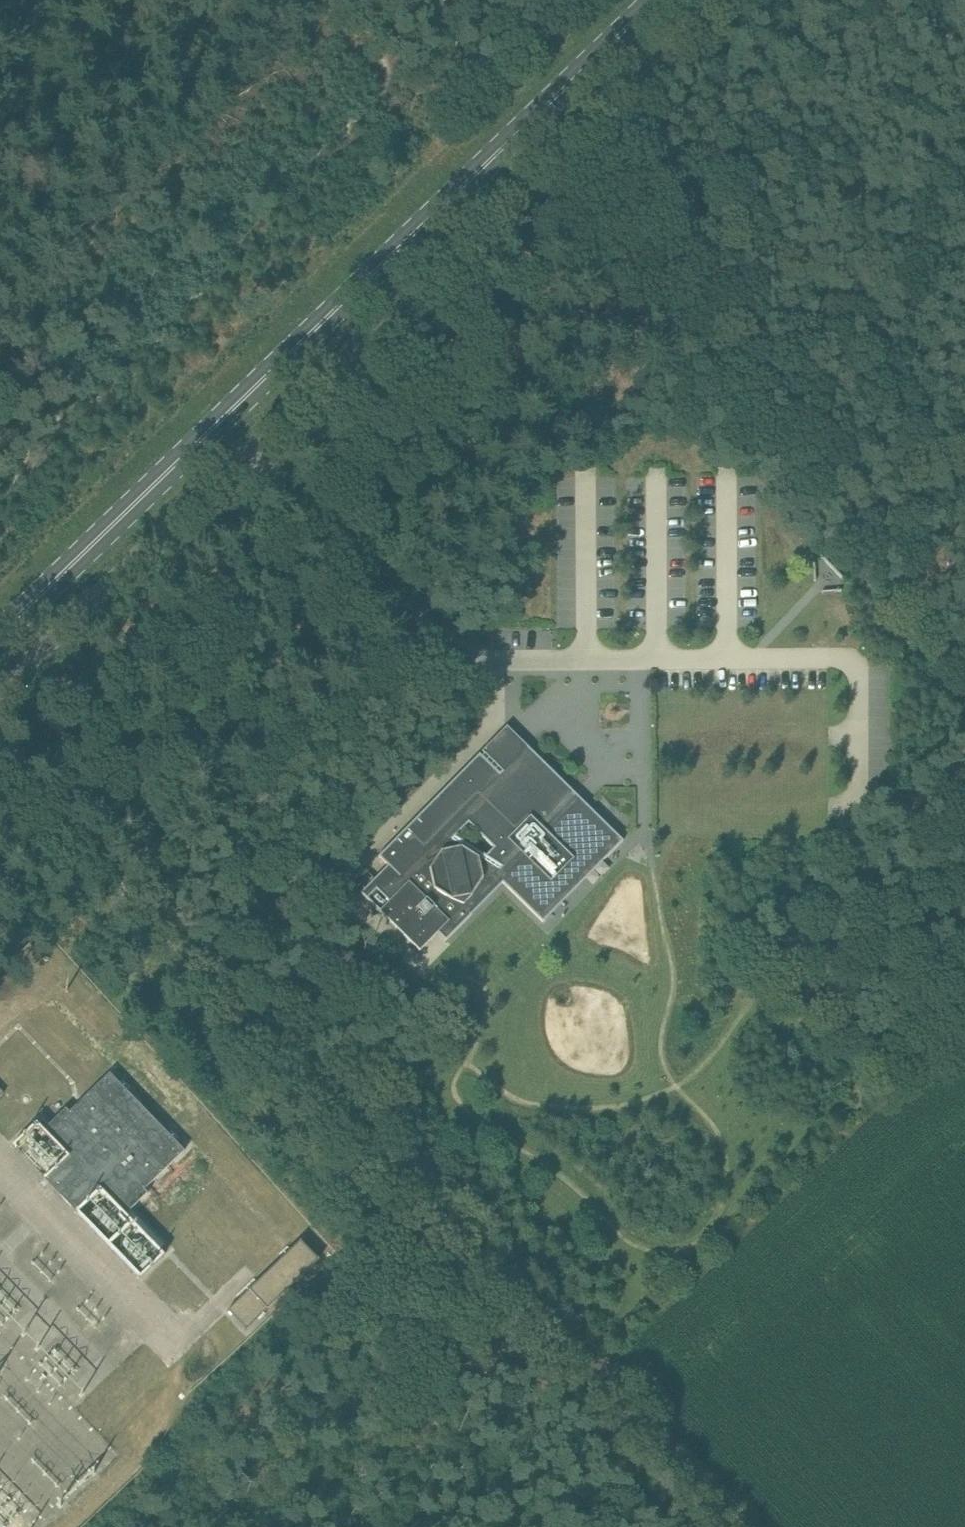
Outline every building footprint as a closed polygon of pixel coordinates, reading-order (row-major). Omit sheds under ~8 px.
[(605,859),(623,841),(621,838),(619,839),(526,747),(500,774),(479,753),(379,856),(395,873),(383,886),(375,878),(361,893),(380,911),(420,951),(429,941),(438,932),(446,940),(503,883),(543,922),(546,920),(540,914),(599,854),(605,859)] [(49,1125),(52,1129),(48,1134),(36,1122),(12,1145),(140,1278),(164,1255),(122,1210),(126,1206),(130,1210),(148,1193),(144,1189),(184,1150),(110,1073),(69,1112),(66,1108),(49,1125)] [(245,1329),(246,1330),(319,1259),(319,1258),(318,1259),(301,1241),(302,1240),(301,1240),(227,1311),(228,1312),(229,1311),(246,1328),(245,1329)]
